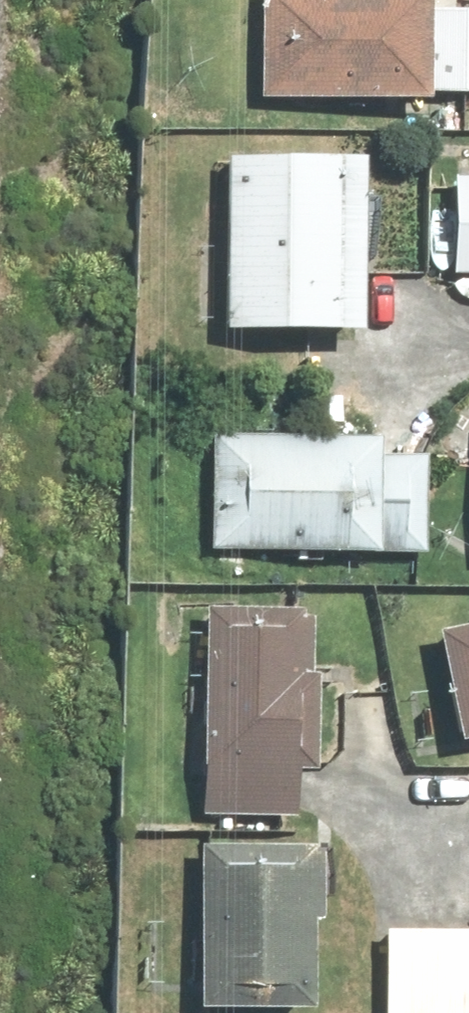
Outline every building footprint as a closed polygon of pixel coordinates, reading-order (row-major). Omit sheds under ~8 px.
[(248,112),(421,115),(421,102),(468,103),(468,0),(250,0),(248,112)] [(349,166),(217,163),(214,348),(345,351),(349,166)] [(441,185),(438,301),(468,301),(468,185),(441,185)] [(416,451),(201,446),(198,559),(414,564),(416,451)] [(191,627),(187,826),(300,829),(304,629),(191,627)] [(429,652),(440,752),(468,749),(468,647),(429,652)] [(182,1012),(303,1012),(306,862),(185,860),(182,1012)] [(376,931),(375,1012),(468,1012),(468,933),(376,931)]
